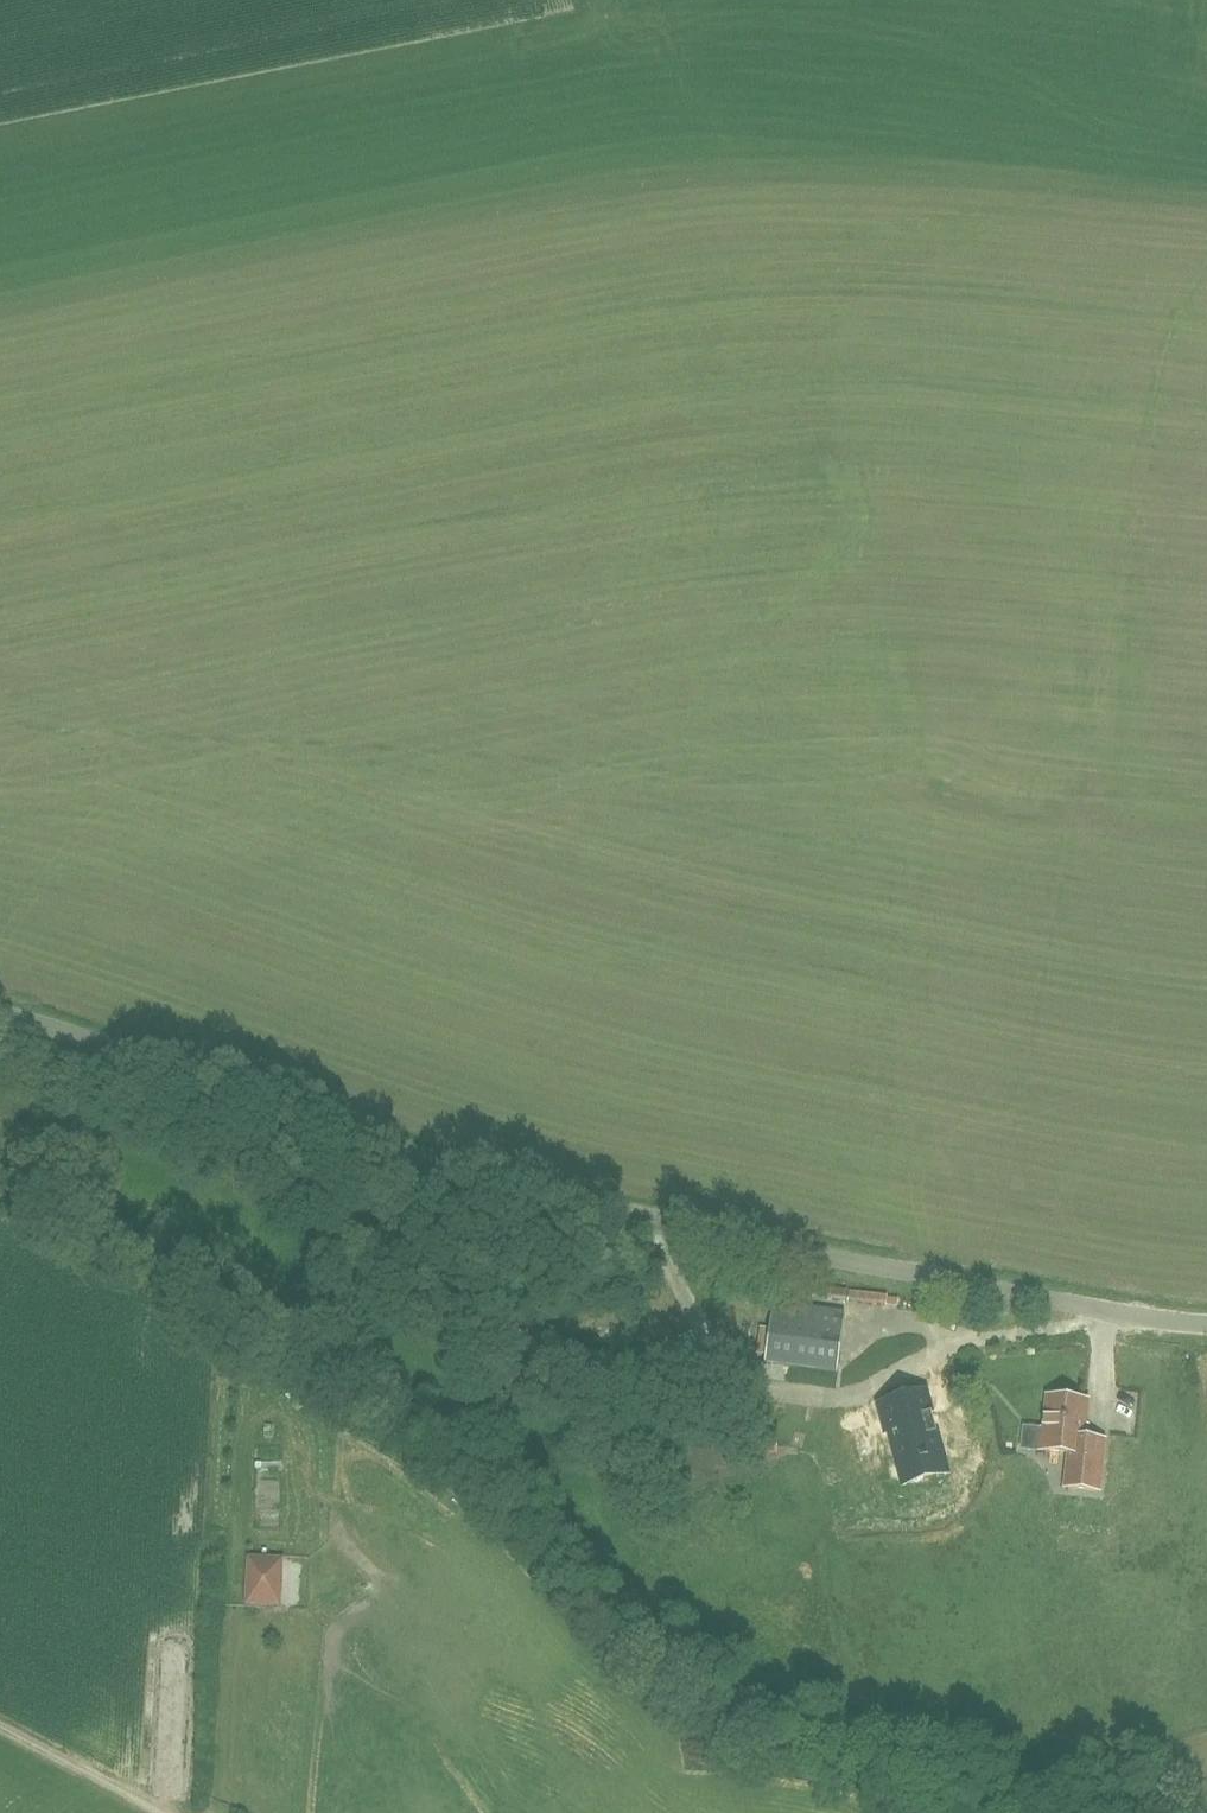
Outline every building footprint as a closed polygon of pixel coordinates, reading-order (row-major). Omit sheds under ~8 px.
[(824,1299),(846,1302),(847,1291),(826,1289),(824,1299)] [(898,1298),(849,1292),(848,1302),(897,1308),(898,1298)] [(774,1306),(766,1364),(838,1373),(846,1314),(774,1306)] [(940,1431),(936,1412),(931,1393),(927,1385),(905,1387),(875,1401),(883,1432),(886,1431),(901,1485),(926,1473),(952,1473),(940,1431)] [(1048,1396),(1042,1450),(1070,1453),(1067,1487),(1099,1491),(1105,1440),(1082,1438),(1086,1400),(1048,1396)] [(247,1555),(245,1606),(282,1608),(284,1557),(247,1555)]
